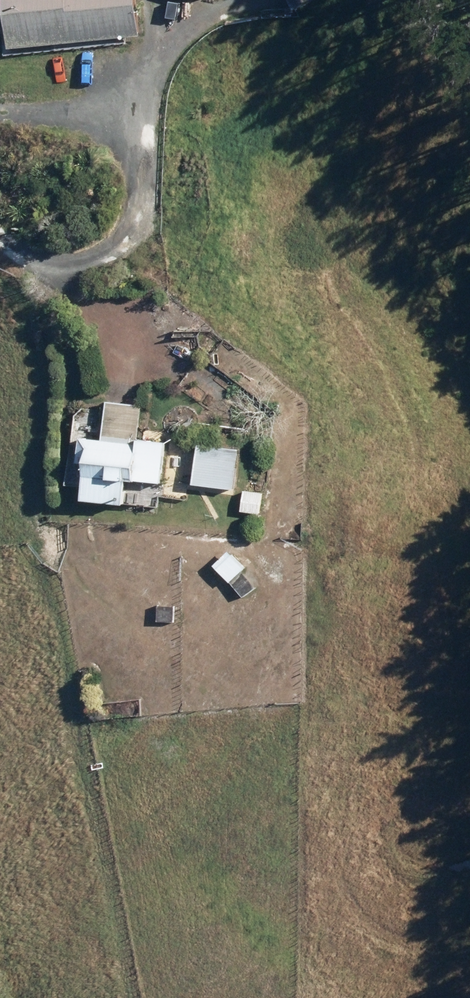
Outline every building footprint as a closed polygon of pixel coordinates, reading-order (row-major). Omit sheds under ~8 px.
[(3,34),(6,50),(136,37),(131,7),(131,0),(0,0),(0,34),(3,34)] [(292,11),(314,0),(286,0),(292,11)] [(139,407),(105,403),(100,443),(76,440),(71,487),(79,488),(78,502),(119,506),(122,481),(157,485),(162,445),(135,442),(139,407)] [(196,445),(190,485),(230,491),(235,451),(196,445)] [(242,492),(239,512),(257,515),(259,494),(242,492)] [(226,553),(211,567),(227,584),(243,570),(226,553)] [(243,575),(230,586),(241,599),(254,589),(243,575)] [(173,608),(156,607),(156,623),(172,623),(173,608)]
